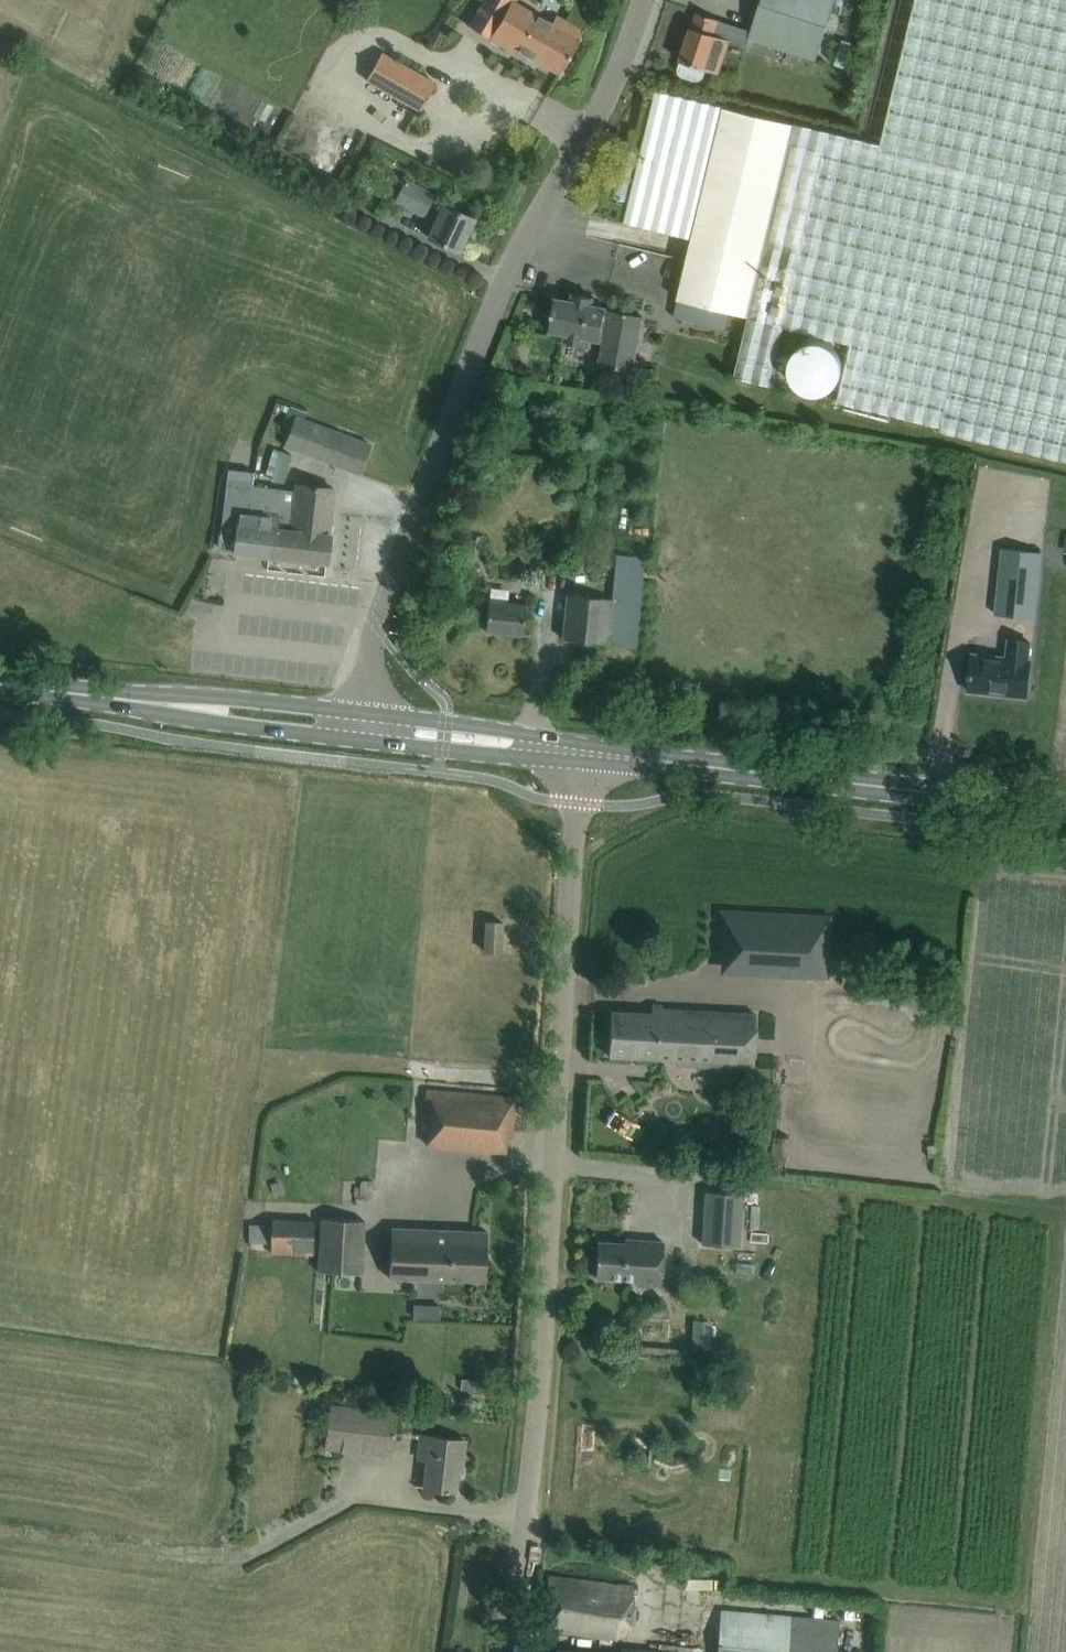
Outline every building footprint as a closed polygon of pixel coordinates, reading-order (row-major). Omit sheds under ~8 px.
[(402,3),(424,15),(431,1),(428,0),(403,0),(402,3)] [(468,26),(506,48),(509,45),(558,73),(583,30),(582,30),(577,38),(512,0),(483,0),(468,26)] [(881,145),(656,90),(624,221),(692,238),(673,317),(709,325),(713,307),(748,316),(734,376),(770,385),(784,327),(851,343),(837,401),(940,426),(939,430),(1065,460),(1065,0),(916,0),(881,145)] [(812,60),(830,0),(761,0),(748,40),(812,60)] [(719,19),(718,19),(697,12),(692,27),(691,27),(691,28),(687,30),(684,39),(686,43),(680,60),(681,61),(679,68),(679,73),(683,76),(695,80),(700,79),(703,76),(705,68),(718,73),(724,55),(718,53),(723,37),(714,34),(719,19)] [(420,110),(435,84),(381,53),(366,79),(420,110)] [(436,218),(427,237),(458,251),(459,247),(462,248),(466,238),(464,237),(473,218),(431,198),(433,194),(405,180),(395,201),(423,215),(424,212),(436,218)] [(597,190),(585,204),(593,211),(605,196),(597,190)] [(641,326),(642,316),(623,312),(615,311),(606,309),(607,307),(596,306),(592,305),(594,297),(573,294),(572,301),(556,298),(553,313),(550,313),(548,326),(550,327),(550,331),(565,334),(564,341),(585,345),(586,337),(604,341),(599,366),(633,371),(641,326)] [(359,473),(370,444),(296,417),(285,445),(359,473)] [(328,534),(334,489),(296,484),(295,490),(252,485),(254,472),(228,469),(226,482),(220,534),(218,547),(234,549),(234,552),(326,563),(330,534),(328,534)] [(996,616),(1036,620),(1043,555),(1003,550),(996,616)] [(626,591),(640,592),(642,556),(628,555),(626,591)] [(568,594),(562,639),(612,644),(617,599),(568,594)] [(525,605),(488,601),(485,630),(522,634),(525,605)] [(968,691),(993,693),(994,687),(1004,688),(1003,694),(1026,697),(1030,659),(1028,659),(1030,642),(1008,640),(1007,657),(972,653),(970,672),(968,672),(968,676),(970,676),(968,691)] [(827,978),(830,916),(719,911),(717,954),(720,954),(719,973),(734,973),(827,978)] [(502,922),(485,921),(484,951),(501,952),(502,922)] [(671,1064),(753,1068),(756,1014),(661,1009),(661,1006),(652,1005),(651,1014),(610,1012),(608,1056),(671,1059),(671,1064)] [(430,1145),(505,1151),(506,1136),(512,1136),(515,1097),(427,1090),(423,1130),(431,1131),(430,1145)] [(922,1112),(921,1120),(948,1121),(948,1113),(922,1112)] [(742,1194),(705,1191),(702,1244),(739,1246),(742,1194)] [(320,1218),(317,1271),(362,1274),(365,1221),(320,1218)] [(272,1219),(271,1253),(313,1254),(315,1221),(272,1219)] [(391,1226),(389,1274),(484,1280),(487,1232),(391,1226)] [(660,1285),(663,1241),(624,1239),(624,1243),(597,1241),(595,1276),(635,1279),(634,1283),(660,1285)] [(432,1312),(454,1311),(453,1296),(431,1297),(432,1312)] [(694,1321),(692,1348),(709,1349),(710,1322),(694,1321)] [(397,1413),(329,1406),(324,1448),(392,1456),(397,1413)] [(448,1490),(456,1491),(458,1470),(457,1470),(458,1463),(463,1464),(465,1440),(420,1435),(419,1445),(428,1446),(423,1487),(444,1489),(444,1491),(447,1491),(448,1490)] [(629,1637),(634,1583),(548,1575),(543,1630),(629,1637)] [(717,1651),(837,1651),(840,1626),(721,1614),(717,1651)]
